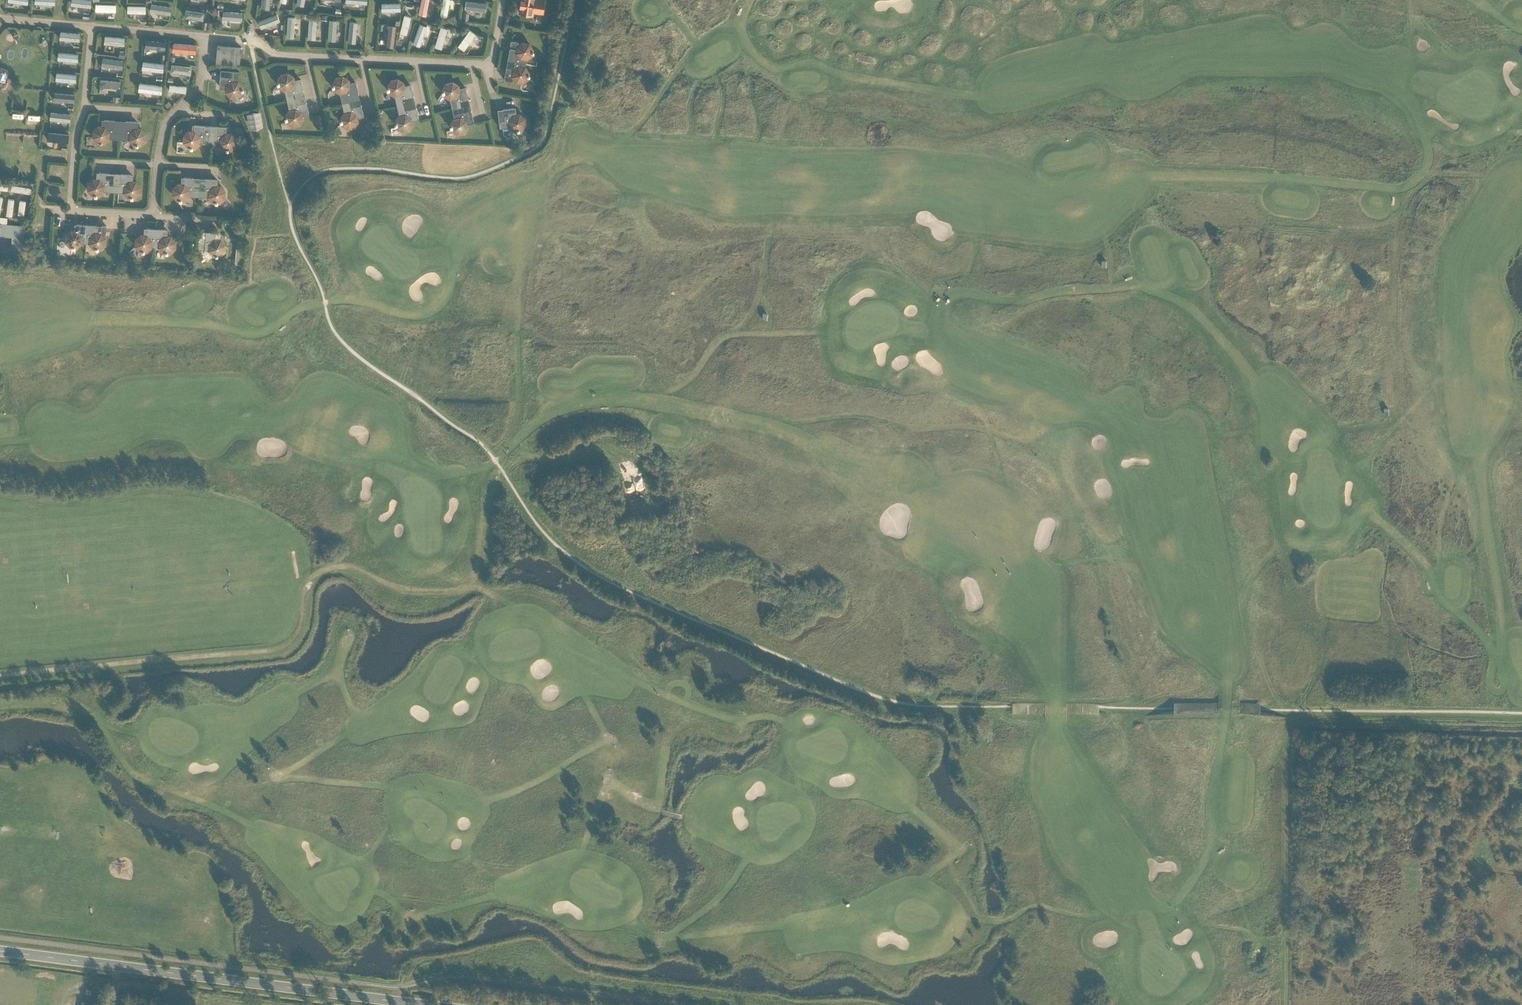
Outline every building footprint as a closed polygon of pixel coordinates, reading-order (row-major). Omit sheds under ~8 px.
[(270,0),(261,0),(260,8),(269,9),(270,0)] [(429,0),(421,0),(419,14),(426,15),(429,0)] [(450,0),(443,0),(440,16),(447,17),(450,0)] [(486,11),(487,3),(466,0),(465,8),(486,11)] [(519,14),(531,16),(532,11),(543,13),(545,2),(534,0),(522,0),(521,0),(520,7),(521,7),(519,14)] [(170,14),(171,6),(150,3),(149,11),(170,14)] [(401,10),(400,3),(381,3),(382,11),(401,10)] [(116,12),(116,5),(95,4),(95,11),(116,12)] [(203,20),(204,12),(186,9),(184,17),(203,20)] [(242,19),(242,12),(224,11),(223,18),(242,19)] [(280,21),(277,13),(258,21),(261,28),(280,21)] [(411,17),(404,15),(400,33),(407,35),(411,17)] [(294,38),(295,17),(287,17),(286,37),(294,38)] [(316,39),(317,18),(309,18),(308,38),(316,39)] [(336,41),(337,20),(329,20),(328,40),(336,41)] [(355,43),(358,23),(350,22),(348,42),(355,43)] [(420,45),(427,26),(420,24),(413,43),(420,45)] [(394,47),(397,26),(390,25),(387,46),(394,47)] [(442,48),(448,28),(441,26),(435,47),(442,48)] [(464,50),(476,34),(470,29),(458,46),(464,50)] [(477,48),(485,36),(479,31),(470,44),(477,48)] [(79,41),(80,34),(60,32),(59,39),(79,41)] [(124,46),(125,37),(104,35),(103,44),(124,46)] [(165,50),(166,42),(146,39),(145,47),(165,50)] [(507,60),(526,63),(526,59),(532,55),(532,53),(533,53),(533,51),(532,51),(533,49),(529,44),(522,42),(520,44),(518,42),(511,40),(510,45),(517,47),(516,51),(509,50),(507,60)] [(196,53),(196,45),(173,43),(172,51),(196,53)] [(242,55),(243,52),(241,51),(241,47),(218,45),(216,63),(239,65),(240,55),(242,55)] [(78,62),(78,55),(58,52),(57,59),(78,62)] [(123,69),(124,60),(102,57),(101,66),(123,69)] [(526,63),(507,60),(506,70),(513,71),(512,76),(505,75),(504,80),(511,81),(514,79),(515,82),(522,83),(527,79),(528,77),(529,77),(529,75),(528,75),(529,72),(525,67),(526,63)] [(162,72),(164,63),(142,61),(141,70),(162,72)] [(191,75),(191,67),(172,65),(171,72),(191,75)] [(238,81),(239,71),(233,71),(232,77),(220,76),(219,86),(226,87),(226,92),(230,97),(237,97),(242,93),(242,91),(243,91),(243,89),(242,89),(242,86),(238,81)] [(76,82),(76,74),(56,72),(55,80),(76,82)] [(281,75),(278,81),(278,83),(277,83),(278,85),(279,85),(279,87),(285,90),(287,100),(294,99),(292,93),(303,90),(301,80),(294,82),(293,77),(288,73),(281,75)] [(333,85),(332,86),(332,88),(334,87),(334,90),(340,93),(342,103),(348,101),(347,96),(358,93),(356,83),(349,85),(348,80),(343,76),(336,78),(333,83),(333,85)] [(120,88),(121,81),(100,79),(100,86),(120,88)] [(391,80),(388,86),(388,88),(387,88),(387,90),(389,90),(389,92),(395,96),(397,106),(403,104),(402,98),(413,96),(411,86),(404,87),(403,82),(397,79),(391,80)] [(161,93),(162,85),(139,82),(138,90),(161,93)] [(446,83),(443,89),(443,91),(442,91),(442,93),(443,93),(444,95),(450,99),(452,108),(458,107),(457,101),(468,99),(466,89),(459,90),(458,85),(452,82),(446,83)] [(186,93),(187,86),(170,84),(169,91),(186,93)] [(74,102),(75,94),(54,92),(53,100),(74,102)] [(289,110),(286,116),(286,118),(285,118),(286,120),(287,120),(287,122),(293,126),(299,124),(303,119),(302,114),(308,112),(306,102),(295,105),(294,99),(287,100),(289,110)] [(341,121),(340,121),(340,123),(342,123),(342,125),(348,128),(354,127),(358,121),(356,116),(363,115),(361,105),(350,107),(348,101),(342,103),(344,113),(341,118),(341,121)] [(399,116),(396,121),(396,123),(395,124),(395,126),(396,125),(397,127),(403,131),(409,130),(413,124),(411,119),(418,117),(416,107),(405,110),(403,104),(397,106),(399,116)] [(458,107),(452,108),(454,118),(451,124),(451,126),(450,126),(450,128),(451,128),(452,130),(458,134),(464,132),(468,127),(466,122),(473,120),(471,110),(460,113),(458,107)] [(513,108),(497,110),(500,128),(510,127),(515,131),(517,130),(517,131),(519,131),(519,130),(521,130),(525,125),(525,118),(519,114),(514,115),(513,108)] [(70,122),(71,114),(50,112),(50,120),(70,122)] [(119,139),(120,121),(104,120),(104,127),(99,126),(94,131),(93,137),(98,142),(100,142),(100,144),(102,144),(102,143),(104,143),(109,138),(119,139)] [(136,122),(120,121),(119,139),(129,139),(134,144),(136,144),(136,146),(138,146),(138,145),(140,145),(145,140),(145,134),(141,129),(136,129),(136,122)] [(194,132),(189,131),(184,136),(184,142),(188,147),(190,147),(190,149),(192,149),(192,148),(195,148),(199,143),(209,144),(211,126),(205,126),(205,125),(194,125),(194,132)] [(211,126),(209,144),(220,145),(224,149),(226,150),(226,151),(228,151),(228,150),(230,150),(235,145),(236,139),(231,134),(226,134),(227,127),(217,126),(217,127),(211,126)] [(68,142),(68,134),(48,132),(47,140),(68,142)] [(114,192),(115,173),(99,172),(98,179),(93,179),(88,183),(88,190),(92,195),(95,195),(95,196),(97,196),(97,195),(99,195),(104,191),(114,192)] [(131,174),(115,173),(114,192),(124,192),(128,197),(131,197),(131,198),(133,198),(133,197),(135,197),(140,193),(140,186),(136,182),(131,181),(131,174)] [(183,184),(178,184),(173,188),(173,195),(177,200),(179,200),(179,201),(181,201),(181,200),(184,200),(189,196),(199,196),(200,178),(183,177),(183,184)] [(216,179),(200,178),(199,196),(209,197),(213,202),(215,202),(215,203),(217,203),(217,202),(220,202),(225,198),(225,191),(220,186),(215,186),(216,179)] [(12,185),(11,191),(31,194),(32,188),(12,185)] [(15,200),(9,199),(6,215),(12,217),(15,200)] [(26,202),(21,201),(18,217),(24,218),(26,202)] [(7,224),(6,236),(12,237),(12,242),(23,243),(24,225),(7,224)] [(76,231),(71,231),(66,235),(66,242),(70,247),(73,247),(73,248),(75,248),(75,247),(77,247),(82,243),(86,243),(87,225),(77,224),(76,231)] [(106,226),(102,226),(101,233),(96,232),(97,225),(87,225),(86,243),(89,243),(94,248),(96,248),(96,249),(98,250),(98,248),(100,249),(105,244),(106,238),(104,235),(106,233),(106,226)] [(146,235),(141,235),(136,239),(135,246),(140,251),(142,251),(142,252),(144,252),(144,251),(146,251),(151,247),(155,247),(156,229),(146,228),(146,235)] [(156,229),(155,247),(159,247),(163,252),(166,252),(165,253),(167,254),(168,252),(170,253),(175,248),(175,242),(171,237),(166,236),(166,229),(156,229)] [(206,232),(205,244),(199,243),(198,249),(205,249),(205,254),(209,259),(213,255),(215,255),(215,256),(217,256),(218,255),(220,255),(225,251),(225,244),(221,239),(216,239),(216,232),(206,232)] [(1174,702),(1174,713),(1218,713),(1218,702),(1174,702)] [(1260,703),(1240,703),(1239,713),(1260,714),(1260,703)]
